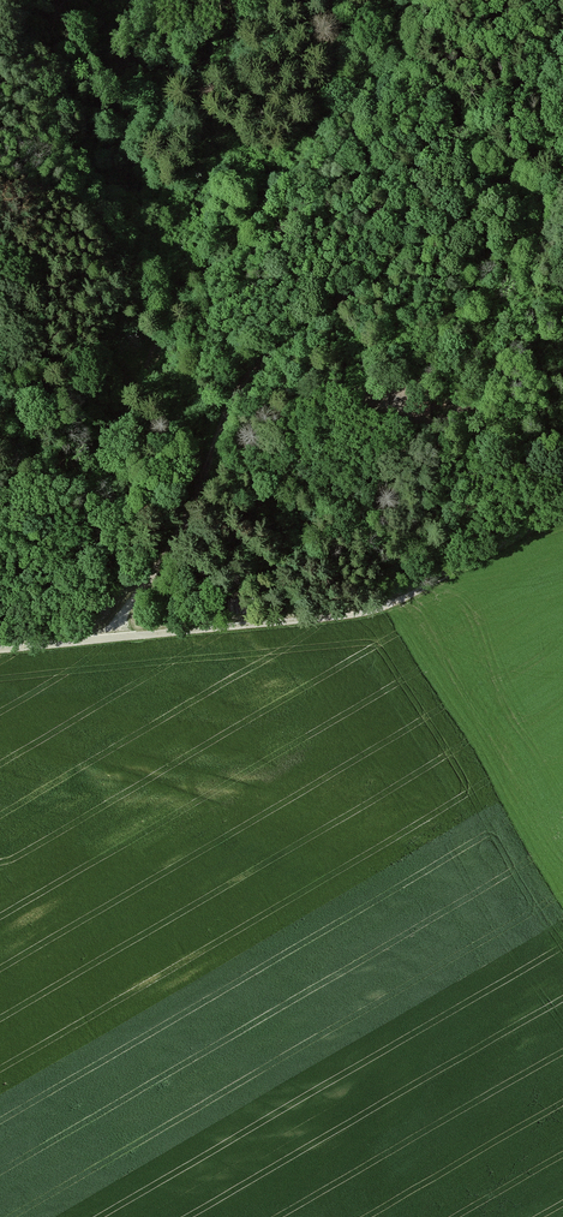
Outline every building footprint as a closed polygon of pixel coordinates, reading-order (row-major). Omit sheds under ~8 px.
[(411,401),(409,413),(428,415),(430,404),(411,401)]
